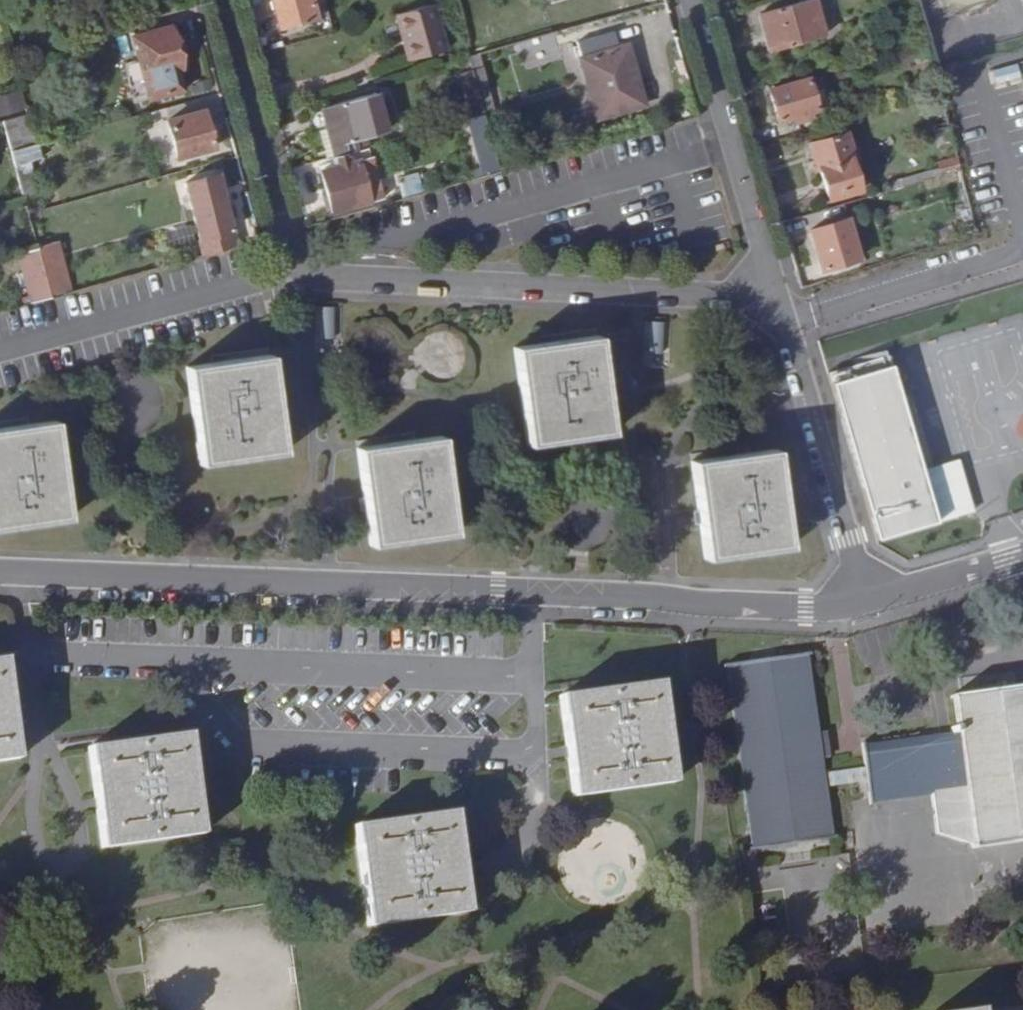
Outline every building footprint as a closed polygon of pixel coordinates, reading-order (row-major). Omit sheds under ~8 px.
[(278,29),(313,20),(307,0),(271,0),(278,29)] [(760,14),(771,52),(821,37),(811,0),(807,0),(760,14)] [(433,4),(396,14),(409,61),(445,50),(433,4)] [(168,27),(128,38),(141,80),(180,69),(168,27)] [(579,58),(596,119),(643,106),(626,46),(616,48),(612,33),(577,43),(581,57),(579,58)] [(478,54),(468,57),(474,79),(484,115),(493,112),(478,54)] [(0,70),(0,102),(14,98),(6,68),(0,70)] [(474,117),(484,115),(474,79),(463,82),(474,117)] [(799,134),(831,125),(820,89),(810,91),(807,80),(769,91),(778,122),(794,117),(799,134)] [(333,147),(336,157),(356,151),(352,141),(384,133),(373,94),(320,109),(325,129),(330,147),(333,147)] [(203,113),(166,123),(176,161),(212,150),(203,113)] [(460,141),(488,132),(484,115),(474,117),(455,123),(460,141)] [(9,152),(33,146),(25,116),(1,122),(9,152)] [(316,131),(324,160),(336,157),(333,147),(330,147),(325,129),(316,131)] [(853,158),(846,133),(809,144),(816,169),(820,168),(829,199),(858,191),(850,159),(853,158)] [(356,151),(336,157),(338,167),(319,173),(330,212),(379,199),(365,149),(356,151)] [(13,166),(23,201),(36,197),(27,161),(13,166)] [(399,194),(418,190),(414,171),(395,176),(399,194)] [(201,257),(235,249),(215,175),(181,183),(201,257)] [(820,268),(822,272),(858,261),(846,220),(810,231),(820,268)] [(50,300),(71,293),(58,242),(36,249),(50,300)] [(36,249),(18,255),(31,305),(50,300),(36,249)] [(661,353),(662,322),(647,321),(646,353),(661,353)] [(597,337),(515,348),(530,445),(612,434),(597,337)] [(270,354),(185,365),(200,464),(285,452),(270,354)] [(825,373),(873,541),(953,518),(946,493),(926,498),(919,473),(885,356),(825,373)] [(0,430),(0,530),(69,520),(55,423),(0,430)] [(441,436),(360,448),(374,544),(455,533),(441,436)] [(776,450),(693,460),(706,558),(789,547),(776,450)] [(956,463),(919,473),(926,498),(946,493),(953,518),(970,513),(956,463)] [(806,654),(724,667),(749,851),(832,840),(806,654)] [(2,663),(0,663),(0,763),(16,760),(2,663)] [(657,684),(561,698),(574,797),(671,784),(657,684)] [(954,735),(961,787),(970,849),(1022,842),(1022,689),(949,698),(954,735)] [(961,787),(954,735),(857,748),(865,801),(961,787)] [(199,835),(186,737),(88,751),(101,850),(199,835)] [(823,771),(824,785),(861,781),(860,767),(823,771)] [(465,912),(451,814),(353,828),(367,927),(465,912)]
